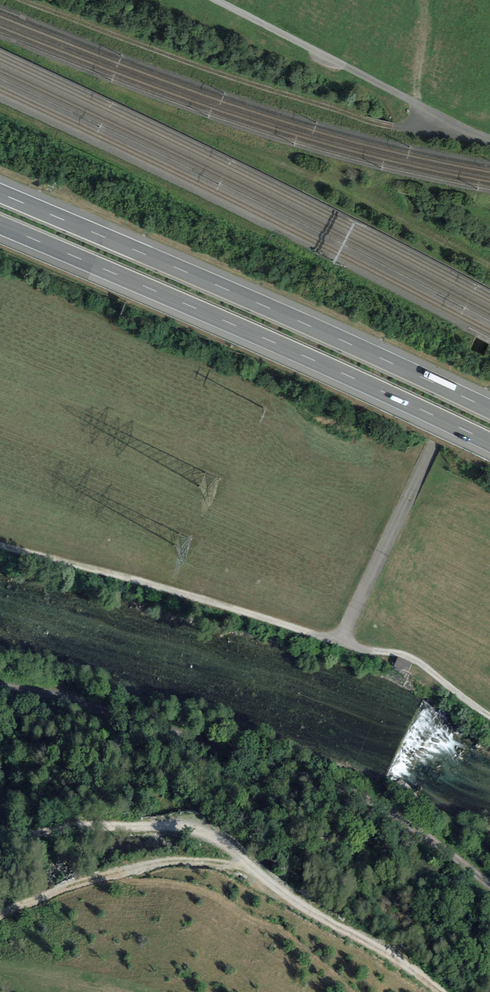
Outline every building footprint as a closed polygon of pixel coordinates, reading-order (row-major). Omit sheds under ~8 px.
[(412,664),(398,658),(394,667),(407,674),(412,664)]
